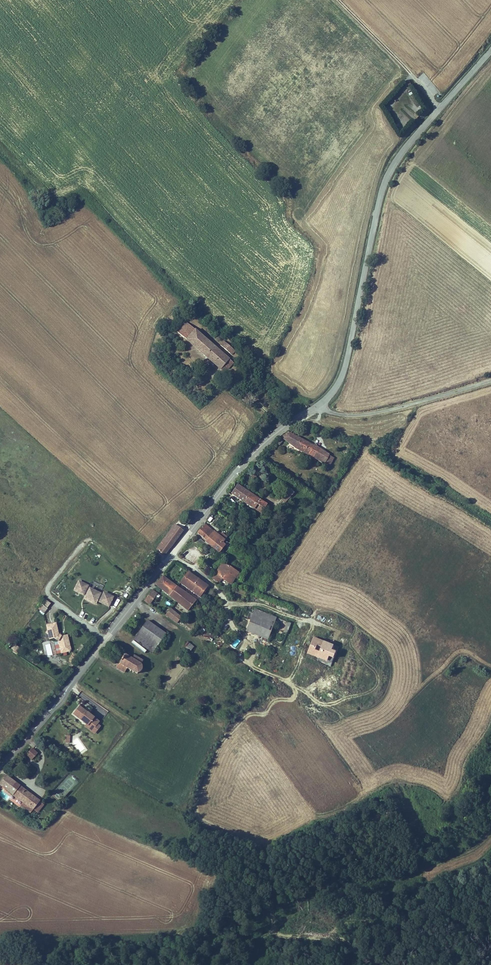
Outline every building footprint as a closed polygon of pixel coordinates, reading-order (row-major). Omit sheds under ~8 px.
[(179,332),(188,340),(197,330),(188,322),(179,332)] [(188,340),(196,348),(206,338),(197,330),(188,340)] [(196,348),(224,374),(233,364),(206,338),(196,348)] [(227,345),(224,348),(234,357),(236,354),(227,345)] [(297,449),(308,455),(314,445),(289,432),(281,438),(297,449)] [(330,455),(314,444),(314,445),(308,455),(325,465),(325,464),(330,455)] [(335,458),(330,455),(325,464),(330,467),(335,458)] [(238,485),(231,494),(245,503),(251,494),(238,485)] [(285,503),(295,493),(288,487),(278,497),(285,503)] [(268,505),(251,494),(245,503),(261,514),(268,505)] [(174,524),(156,549),(165,556),(183,531),(174,524)] [(226,546),(223,544),(226,540),(225,540),(219,535),(204,524),(197,534),(206,541),(205,543),(220,554),(226,546)] [(222,562),(212,579),(219,584),(222,580),(232,586),(236,579),(239,574),(240,573),(222,562)] [(209,586),(188,572),(178,586),(199,601),(209,586)] [(169,596),(177,586),(163,576),(155,585),(169,596)] [(85,596),(85,597),(84,600),(96,606),(98,603),(109,608),(114,597),(103,592),(102,594),(88,588),(89,586),(78,581),(73,592),(84,597),(85,596)] [(197,601),(177,586),(169,596),(188,612),(197,601)] [(152,590),(144,601),(150,605),(158,594),(152,590)] [(48,609),(47,609),(51,604),(46,600),(37,611),(44,617),(46,614),(45,613),(48,609)] [(182,618),(170,609),(165,616),(177,624),(182,618)] [(251,621),(247,632),(267,640),(276,618),(256,610),(254,614),(250,613),(247,619),(251,621)] [(147,621),(134,641),(152,653),(166,634),(147,621)] [(285,627),(283,632),(287,633),(290,623),(283,621),(281,626),(285,627)] [(62,637),(59,635),(56,624),(46,626),(49,641),(53,640),(58,642),(61,654),(70,652),(71,650),(68,635),(62,637)] [(339,648),(314,638),(307,654),(333,665),(339,648)] [(44,644),(47,658),(53,656),(49,643),(44,644)] [(190,643),(184,651),(188,655),(194,647),(190,643)] [(10,650),(17,655),(21,649),(14,644),(10,650)] [(124,655),(116,669),(124,674),(127,670),(135,674),(136,675),(139,675),(141,673),(142,672),(143,670),(142,668),(141,666),(124,655)] [(101,727),(98,724),(100,722),(79,706),(72,714),(86,725),(85,727),(95,735),(101,727)] [(32,748),(26,756),(32,760),(38,753),(32,748)] [(0,783),(0,786),(12,796),(30,810),(38,800),(6,776),(0,783)] [(30,810),(12,796),(10,799),(31,815),(33,812),(30,810)] [(41,802),(38,800),(30,810),(33,812),(40,803),(41,802)] [(40,803),(33,812),(37,815),(44,806),(40,803)]
